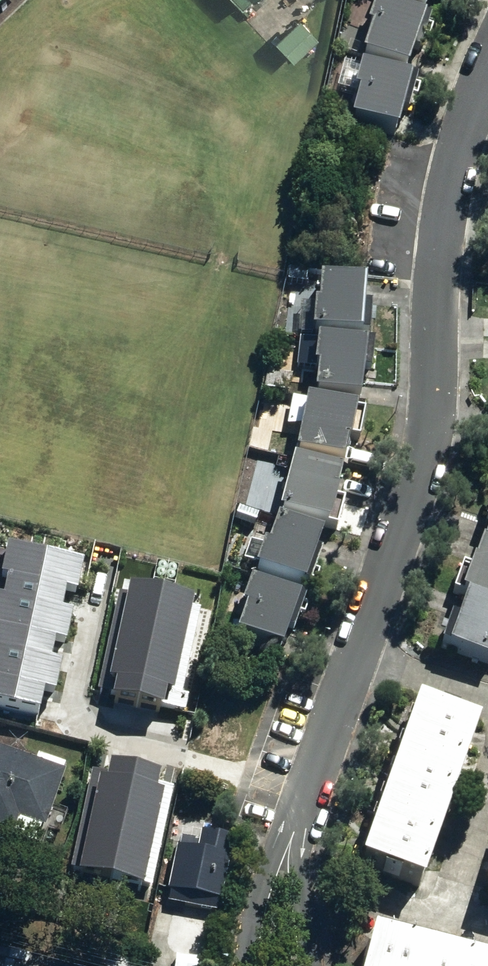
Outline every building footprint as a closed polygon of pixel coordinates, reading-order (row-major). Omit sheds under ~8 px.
[(406,64),(413,47),(419,49),(431,15),(387,0),(373,0),(367,19),(371,22),(362,49),(406,64)] [(273,39),(292,59),(316,35),(298,16),(273,39)] [(351,115),(396,128),(402,109),(408,110),(417,76),(361,60),(354,85),(359,86),(351,115)] [(312,328),(370,331),(371,301),(363,301),(364,275),(319,272),(317,299),(314,298),(312,328)] [(316,362),(314,389),(360,393),(362,369),(371,370),(374,340),(317,335),(314,361),(316,362)] [(283,378),(284,365),(275,364),(274,377),(283,378)] [(297,448),(344,456),(348,437),(351,437),(351,434),(358,435),(363,405),(306,395),(297,448)] [(280,508),(337,522),(342,499),(336,497),(339,487),(336,487),(341,466),(293,454),(280,508)] [(255,565),(310,584),(322,551),(314,548),(321,530),(277,514),(267,540),(264,539),(255,565)] [(484,540),(481,539),(462,591),(467,592),(487,600),(487,541),(484,540)] [(3,605),(61,616),(66,589),(77,591),(82,566),(5,551),(0,576),(0,578),(8,579),(3,605)] [(237,630),(282,645),(287,627),(293,630),(304,596),(250,577),(242,601),(246,602),(237,630)] [(124,587),(100,696),(134,704),(158,595),(124,587)] [(467,592),(448,643),(487,657),(487,600),(467,592)] [(158,595),(134,704),(168,711),(192,602),(158,595)] [(49,665),(54,641),(64,643),(69,618),(61,616),(3,605),(0,604),(0,656),(49,665)] [(38,711),(42,691),(53,693),(58,667),(49,665),(0,656),(0,703),(38,711)] [(362,859),(425,881),(481,720),(418,699),(362,859)] [(32,847),(39,829),(43,830),(63,775),(0,752),(0,831),(5,833),(3,836),(32,847)] [(100,764),(79,873),(110,880),(131,771),(100,764)] [(131,771),(110,880),(141,886),(163,777),(131,771)] [(166,902),(216,911),(229,837),(199,832),(198,841),(177,837),(166,902)] [(373,929),(364,965),(487,965),(487,957),(373,929)] [(200,950),(172,947),(170,965),(199,965),(200,950)]
